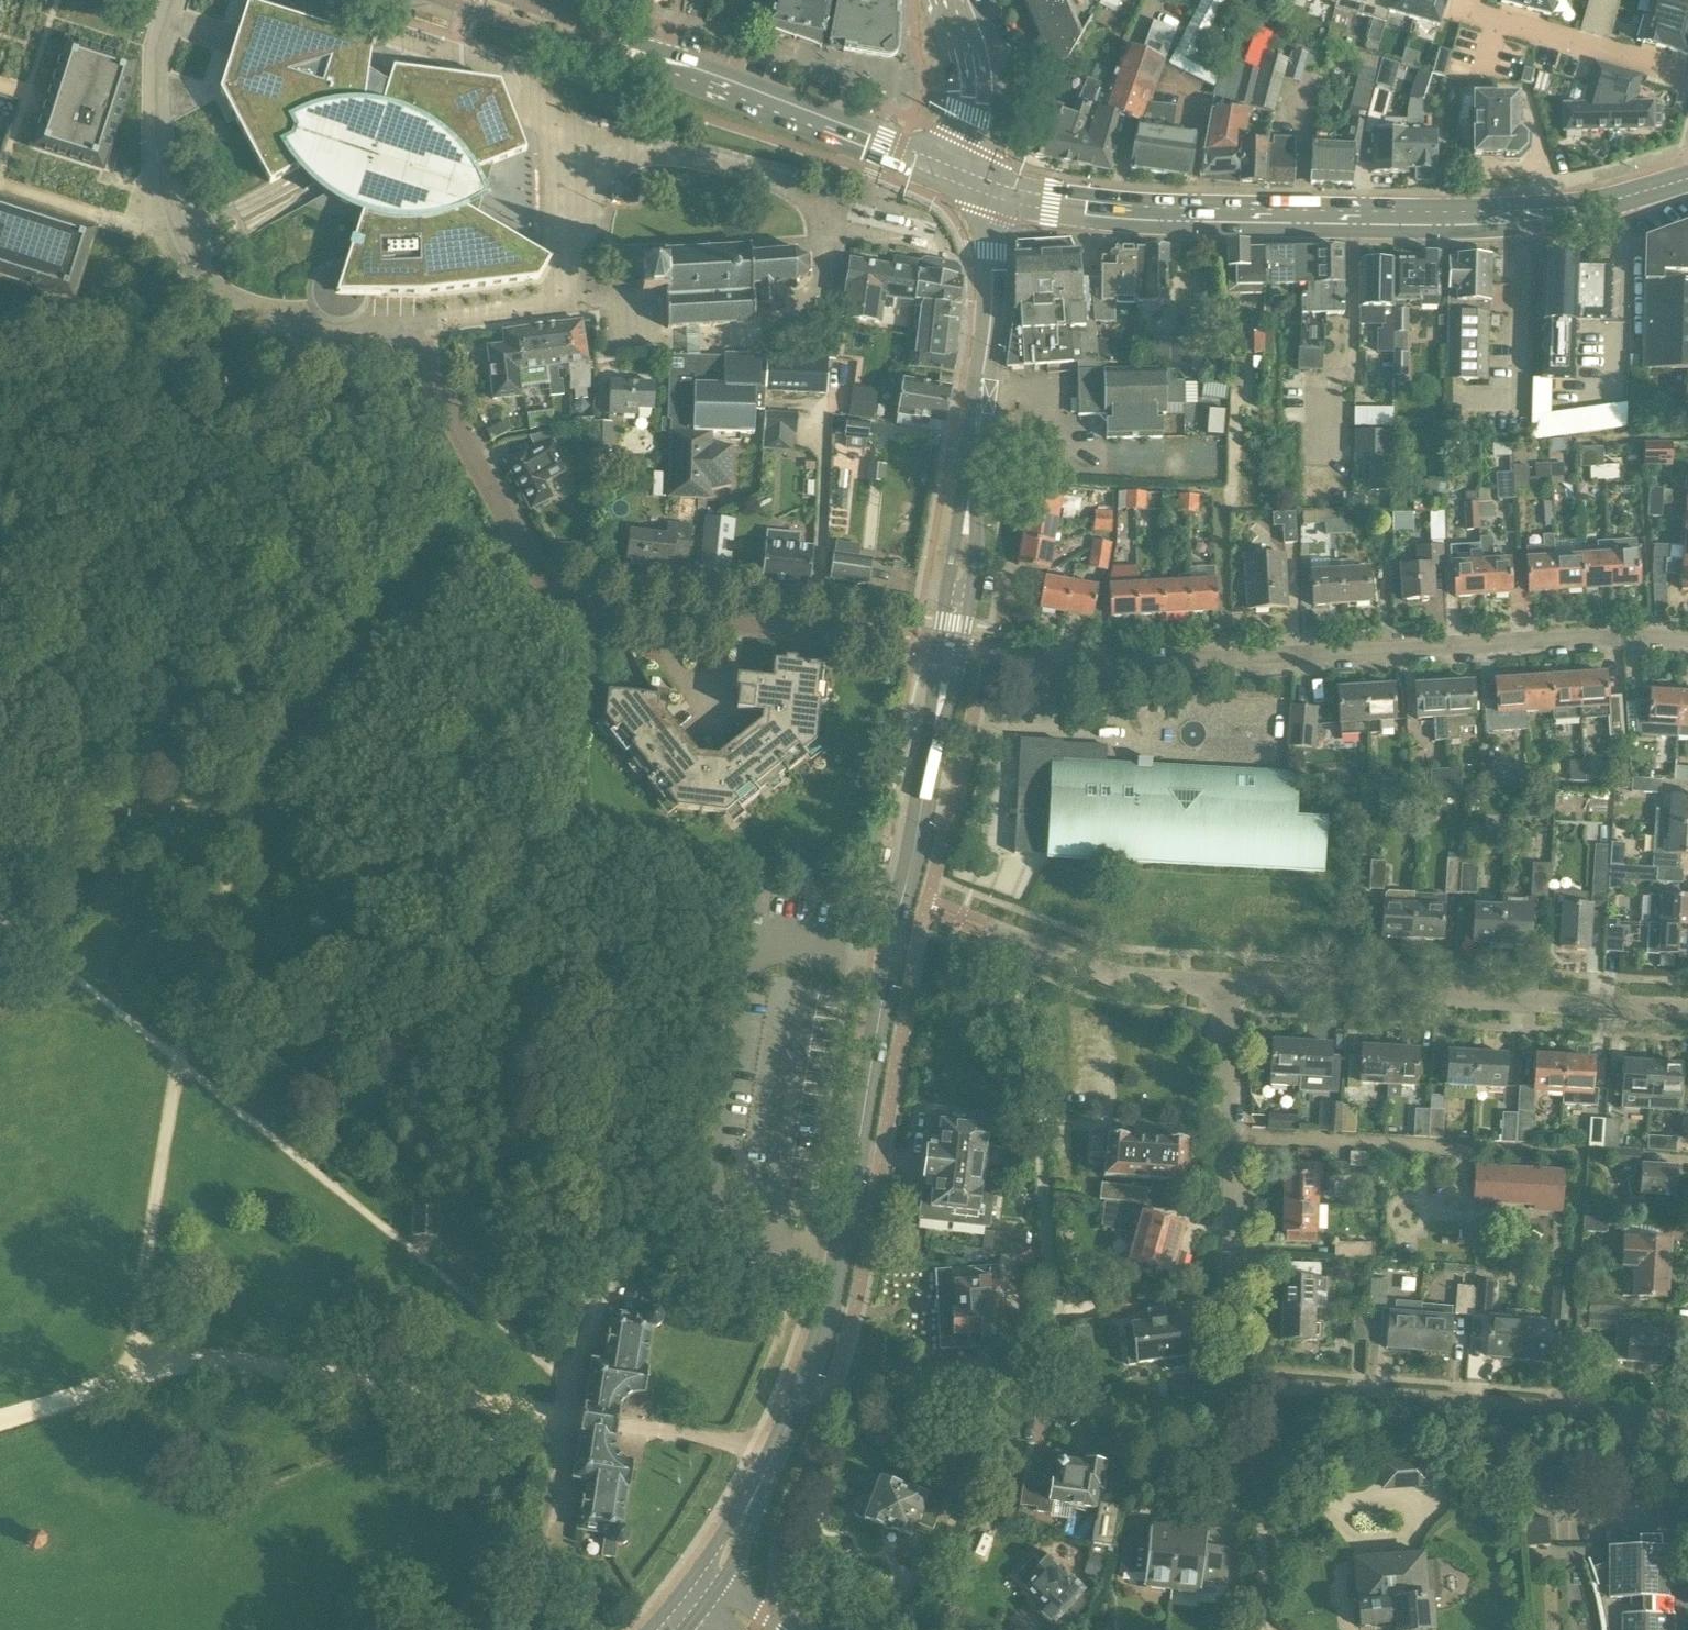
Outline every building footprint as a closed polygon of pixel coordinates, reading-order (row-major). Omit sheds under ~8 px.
[(248,143),(246,140),(222,87),(211,83),(237,0),(162,0),(147,46),(38,11),(42,0),(0,0),(0,399),(35,411),(128,123),(150,129),(203,129),(248,143)] [(770,25),(779,27),(777,32),(795,38),(803,2),(803,0),(772,0),(771,2),(774,2),(770,25)] [(830,0),(803,0),(803,2),(795,38),(813,45),(815,32),(824,34),(830,0)] [(871,54),(887,57),(891,56),(895,54),(896,50),(897,19),(900,19),(901,0),(835,0),(828,45),(830,45),(830,44),(844,45),(843,52),(855,54),(855,52),(871,54)] [(1052,69),(1065,63),(1096,11),(1099,5),(1101,0),(1023,0),(1052,69)] [(1129,0),(1101,0),(1099,5),(1115,13),(1120,1),(1125,4),(1129,0)] [(1222,69),(1196,55),(1225,0),(1201,0),(1168,65),(1213,88),(1222,69)] [(1334,9),(1372,19),(1377,0),(1336,0),(1334,9)] [(1372,19),(1373,20),(1386,23),(1388,13),(1412,20),(1418,0),(1377,0),(1372,19)] [(1412,20),(1438,27),(1443,9),(1444,9),(1446,0),(1418,0),(1412,20)] [(1501,3),(1550,17),(1554,0),(1502,0),(1501,3)] [(1590,1),(1615,8),(1618,0),(1590,0),(1590,1)] [(1648,18),(1687,30),(1687,2),(1682,0),(1654,0),(1649,17),(1648,18)] [(338,292),(422,295),(538,280),(550,259),(477,216),(485,190),(488,191),(489,190),(491,190),(492,189),(493,188),(494,186),(495,185),(495,184),(495,182),(495,180),(494,179),(494,178),(492,177),(491,176),(490,175),(493,164),(527,150),(500,84),(394,68),(388,84),(369,72),(370,62),(373,43),(248,3),(220,92),(246,140),(248,143),(270,184),(301,167),(306,175),(318,188),(320,190),(325,194),(333,199),(340,204),(348,207),(356,211),(363,213),(354,241),(353,240),(350,248),(351,248),(338,292)] [(1637,41),(1642,43),(1642,44),(1657,48),(1657,47),(1687,56),(1687,30),(1648,18),(1649,17),(1644,15),(1637,41)] [(1139,123),(1164,60),(1128,46),(1118,65),(1108,93),(1098,89),(1094,99),(1093,107),(1071,163),(1110,171),(1118,140),(1127,141),(1131,120),(1139,123)] [(1438,49),(1431,74),(1444,78),(1452,53),(1438,49)] [(1249,108),(1264,54),(1253,51),(1248,67),(1244,66),(1235,102),(1229,101),(1229,111),(1209,112),(1199,179),(1219,179),(1219,176),(1239,175),(1243,144),(1249,108)] [(1275,111),(1288,61),(1264,54),(1249,108),(1265,108),(1275,111)] [(1302,67),(1290,63),(1285,78),(1298,82),(1302,67)] [(1566,105),(1563,105),(1564,132),(1566,132),(1566,140),(1581,139),(1581,131),(1609,131),(1608,104),(1618,69),(1594,63),(1588,84),(1587,88),(1572,84),(1566,105)] [(1094,99),(1098,89),(1107,70),(1096,65),(1089,80),(1087,79),(1077,101),(1072,114),(1061,111),(1059,116),(1040,111),(1027,154),(1071,163),(1093,107),(1094,99)] [(1361,148),(1371,106),(1375,90),(1379,75),(1361,68),(1345,120),(1347,120),(1345,147),(1313,145),(1310,184),(1350,186),(1351,155),(1359,156),(1361,148)] [(1524,69),(1520,82),(1530,85),(1534,71),(1524,69)] [(1618,69),(1608,104),(1609,131),(1653,130),(1653,128),(1661,128),(1660,105),(1653,105),(1652,103),(1634,104),(1641,76),(1618,69)] [(1407,132),(1406,169),(1415,170),(1415,180),(1416,182),(1428,182),(1429,180),(1429,170),(1433,170),(1434,131),(1421,130),(1422,101),(1424,101),(1433,75),(1419,70),(1410,100),(1407,112),(1407,122),(1407,132)] [(1407,132),(1407,122),(1382,121),(1390,95),(1375,90),(1371,106),(1361,148),(1359,156),(1371,157),(1371,173),(1406,174),(1406,169),(1407,132)] [(1516,96),(1473,97),(1474,155),(1505,155),(1504,158),(1516,157),(1525,150),(1524,138),(1517,130),(1516,96)] [(1130,171),(1187,179),(1193,138),(1170,135),(1174,109),(1148,105),(1138,130),(1136,130),(1130,171)] [(1265,145),(1264,183),(1294,184),(1295,137),(1272,137),(1272,145),(1265,145)] [(1265,145),(1265,138),(1255,138),(1255,144),(1243,144),(1239,175),(1239,183),(1264,183),(1265,145)] [(1645,240),(1642,369),(1687,370),(1687,224),(1645,240)] [(1077,279),(1076,253),(1070,237),(1014,239),(1016,299),(1006,365),(1077,363),(1077,371),(1098,370),(1097,364),(1091,307),(1090,279),(1077,279)] [(1232,243),(1226,251),(1226,268),(1227,268),(1227,295),(1264,295),(1264,288),(1263,288),(1263,286),(1263,249),(1246,249),(1240,243),(1232,243)] [(750,247),(664,252),(664,262),(641,263),(640,263),(642,292),(666,290),(668,329),(704,327),(713,327),(721,326),(754,324),(753,307),(783,305),(782,285),(795,284),(808,275),(807,258),(795,251),(794,251),(750,254),(750,247)] [(1263,249),(1263,286),(1263,288),(1264,288),(1269,288),(1269,299),(1286,299),(1286,286),(1291,286),(1291,249),(1263,249)] [(1315,286),(1315,249),(1291,249),(1291,286),(1303,286),(1303,297),(1309,297),(1309,286),(1315,286)] [(1303,297),(1300,297),(1300,316),(1299,350),(1313,351),(1323,351),(1325,316),(1343,315),(1343,250),(1315,249),(1315,286),(1309,286),(1309,297),(1303,297)] [(1137,303),(1138,250),(1115,250),(1109,256),(1109,257),(1101,257),(1100,280),(1090,279),(1091,307),(1097,364),(1100,364),(1100,363),(1114,363),(1114,340),(1096,340),(1095,322),(1114,322),(1115,303),(1137,303)] [(1166,304),(1167,251),(1138,250),(1137,303),(1166,304)] [(1393,383),(1404,384),(1404,377),(1407,377),(1408,353),(1406,353),(1407,311),(1402,311),(1402,302),(1419,302),(1419,306),(1437,306),(1438,254),(1420,253),(1420,261),(1395,261),(1394,311),(1394,351),(1393,366),(1393,383)] [(1577,262),(1577,257),(1543,256),(1542,288),(1543,288),(1542,297),(1542,308),(1542,320),(1541,320),(1539,379),(1573,380),(1575,319),(1609,320),(1611,263),(1577,262)] [(894,267),(850,259),(840,316),(879,323),(882,306),(891,308),(892,296),(914,300),(920,262),(920,261),(919,261),(895,257),(894,267)] [(1486,380),(1487,300),(1492,297),(1492,288),(1489,286),(1490,259),(1448,258),(1447,292),(1449,292),(1448,346),(1439,346),(1438,379),(1486,380)] [(915,353),(908,352),(906,367),(940,373),(943,358),(955,360),(961,297),(958,297),(961,278),(959,278),(960,269),(955,264),(925,259),(920,262),(914,300),(917,300),(916,307),(921,308),(915,353)] [(1392,311),(1393,263),(1377,262),(1377,260),(1362,259),(1362,263),(1359,263),(1359,307),(1385,307),(1384,321),(1383,321),(1382,351),(1394,351),(1394,311),(1392,311)] [(583,322),(566,324),(571,363),(569,364),(571,379),(570,390),(588,389),(589,377),(583,322)] [(571,363),(566,324),(543,327),(546,352),(552,397),(563,395),(561,380),(559,380),(557,365),(569,364),(571,363)] [(546,352),(543,327),(522,329),(524,345),(521,345),(523,370),(546,367),(548,381),(540,382),(542,398),(552,397),(546,352)] [(494,400),(522,396),(519,370),(523,370),(521,345),(524,345),(522,329),(503,332),(505,345),(488,347),(494,400)] [(1263,353),(1263,331),(1253,331),(1253,353),(1263,353)] [(1263,331),(1263,353),(1273,353),(1273,331),(1263,331)] [(1191,380),(1191,339),(1153,339),(1153,363),(1169,362),(1183,379),(1191,380)] [(1299,350),(1298,370),(1321,371),(1323,351),(1313,351),(1299,350)] [(662,418),(662,432),(666,432),(670,432),(668,497),(710,499),(710,491),(730,486),(731,448),(712,441),(712,433),(754,434),(755,411),(764,411),(765,391),(766,359),(728,358),(699,357),(687,356),(669,356),(669,361),(668,419),(662,418)] [(766,359),(765,391),(776,391),(786,392),(827,393),(828,359),(820,358),(787,357),(767,356),(767,357),(766,359)] [(1630,356),(1630,369),(1639,369),(1639,356),(1630,356)] [(1104,370),(1100,370),(1100,364),(1097,364),(1098,370),(1077,371),(1078,416),(1105,415),(1106,440),(1161,439),(1161,420),(1166,420),(1166,405),(1184,404),(1184,381),(1165,381),(1165,369),(1104,370)] [(1687,375),(1687,395),(1657,394),(1656,413),(1680,414),(1680,403),(1686,403),(1686,405),(1687,405),(1687,375)] [(944,423),(950,388),(905,380),(897,425),(914,428),(915,418),(944,423)] [(654,409),(654,384),(608,383),(608,414),(637,415),(637,409),(654,409)] [(854,389),(851,417),(874,419),(877,391),(854,389)] [(1223,410),(1207,409),(1205,433),(1222,434),(1223,410)] [(794,434),(798,434),(799,414),(765,412),(764,449),(793,450),(794,434)] [(575,430),(593,429),(593,422),(593,418),(575,420),(575,430)] [(506,420),(487,431),(492,441),(511,430),(506,420)] [(610,452),(611,422),(593,422),(593,429),(592,452),(610,452)] [(866,424),(845,422),(843,438),(864,440),(866,424)] [(528,451),(507,463),(531,509),(553,498),(545,482),(568,470),(554,443),(558,442),(554,433),(528,437),(537,453),(531,456),(528,451)] [(1371,433),(1358,433),(1358,457),(1371,457),(1371,490),(1391,490),(1392,433),(1371,433)] [(1671,466),(1672,443),(1644,442),(1643,466),(1671,466)] [(1493,444),(1493,455),(1512,455),(1511,443),(1493,444)] [(1589,448),(1579,449),(1580,467),(1590,467),(1591,481),(1605,480),(1604,466),(1604,447),(1589,448)] [(1556,454),(1549,455),(1549,463),(1557,463),(1556,454)] [(1549,463),(1548,463),(1549,479),(1565,478),(1564,462),(1557,463),(1549,463)] [(806,463),(806,472),(815,473),(815,464),(806,463)] [(1548,463),(1535,464),(1535,479),(1549,479),(1548,463)] [(1514,498),(1515,498),(1515,491),(1529,490),(1528,465),(1512,466),(1514,498)] [(1618,465),(1604,466),(1605,480),(1619,479),(1618,465)] [(1497,499),(1514,498),(1512,466),(1512,473),(1496,474),(1497,499)] [(1059,518),(1063,492),(1032,486),(1027,513),(1059,518)] [(1491,502),(1490,488),(1478,489),(1478,503),(1478,502),(1477,502),(1478,519),(1493,518),(1492,502),(1491,502)] [(1662,506),(1663,489),(1649,488),(1648,505),(1662,506)] [(1126,491),(1125,509),(1135,509),(1136,492),(1126,491)] [(1136,492),(1135,509),(1145,510),(1146,492),(1136,492)] [(1477,502),(1476,492),(1465,493),(1466,503),(1464,503),(1465,531),(1479,530),(1478,519),(1477,502)] [(1178,506),(1178,512),(1188,512),(1189,495),(1179,494),(1178,506)] [(1189,495),(1188,512),(1198,513),(1199,495),(1189,495)] [(1414,500),(1414,511),(1429,512),(1429,500),(1414,500)] [(1544,527),(1553,527),(1551,501),(1543,502),(1544,527)] [(1662,518),(1662,506),(1648,505),(1647,517),(1662,518)] [(1095,511),(1094,521),(1111,522),(1112,512),(1095,511)] [(1297,543),(1295,512),(1272,513),(1273,527),(1283,526),(1284,544),(1297,543)] [(1303,513),(1303,525),(1318,524),(1318,512),(1303,513)] [(1429,512),(1430,541),(1445,540),(1444,512),(1429,512)] [(1054,544),(1059,518),(1027,513),(1023,539),(1054,544)] [(706,518),(700,572),(728,575),(730,554),(726,554),(727,540),(732,541),(734,521),(706,518)] [(1338,535),(1351,534),(1350,518),(1337,519),(1338,535)] [(1325,536),(1338,535),(1337,519),(1324,520),(1325,536)] [(1094,521),(1094,531),(1111,532),(1111,522),(1094,521)] [(687,566),(691,528),(668,525),(667,537),(629,532),(625,566),(672,571),(673,564),(687,566)] [(810,588),(814,549),(790,546),(792,535),(767,532),(761,583),(810,588)] [(1529,593),(1555,591),(1553,557),(1555,557),(1553,535),(1542,536),(1543,547),(1527,548),(1528,559),(1527,559),(1529,593)] [(1492,550),(1491,537),(1479,538),(1480,546),(1479,546),(1482,596),(1511,594),(1509,560),(1501,560),(1500,549),(1492,550)] [(1049,571),(1054,544),(1023,539),(1018,566),(1049,571)] [(1610,588),(1639,586),(1636,539),(1608,541),(1610,588)] [(1110,554),(1112,542),(1093,540),(1091,551),(1110,554)] [(1582,590),(1610,588),(1608,541),(1597,541),(1597,554),(1581,555),(1582,590)] [(1403,600),(1433,598),(1432,570),(1443,569),(1441,545),(1416,546),(1417,566),(1401,568),(1403,600)] [(1455,597),(1482,596),(1479,546),(1469,547),(1469,553),(1453,554),(1453,563),(1455,597)] [(1667,561),(1668,560),(1668,547),(1654,546),(1653,560),(1667,561)] [(1108,570),(1110,554),(1091,551),(1088,567),(1108,570)] [(1247,609),(1287,607),(1284,555),(1245,557),(1247,609)] [(1555,591),(1582,590),(1581,555),(1555,557),(1553,557),(1555,591)] [(868,585),(871,561),(834,556),(831,580),(868,585)] [(1353,570),(1352,560),(1340,561),(1342,604),(1371,602),(1369,569),(1353,570)] [(1653,560),(1652,585),(1666,586),(1667,574),(1683,575),(1682,590),(1687,591),(1687,563),(1684,562),(1684,561),(1668,560),(1667,561),(1653,560)] [(1313,606),(1342,604),(1340,561),(1329,561),(1329,571),(1311,572),(1313,606)] [(1066,614),(1071,583),(1044,578),(1039,609),(1066,614)] [(1190,613),(1217,611),(1216,580),(1188,581),(1190,613)] [(1163,614),(1190,613),(1188,581),(1162,583),(1163,614)] [(1092,618),(1097,587),(1071,583),(1066,614),(1092,618)] [(1137,616),(1163,614),(1162,583),(1135,584),(1137,616)] [(1110,617),(1137,616),(1135,584),(1108,586),(1110,617)] [(815,742),(823,667),(774,662),(772,680),(737,676),(736,688),(738,692),(736,710),(768,714),(767,725),(718,763),(694,760),(665,723),(666,713),(669,694),(657,693),(656,698),(608,693),(605,719),(676,809),(725,815),(815,742)] [(1580,720),(1608,718),(1605,674),(1577,676),(1580,720)] [(1580,720),(1577,676),(1550,678),(1552,711),(1553,721),(1580,720)] [(1524,713),(1552,711),(1550,678),(1522,679),(1524,713)] [(1497,714),(1524,713),(1522,679),(1495,681),(1497,714)] [(1446,741),(1447,741),(1458,741),(1458,729),(1475,728),(1474,717),(1472,683),(1443,684),(1446,741)] [(1446,741),(1443,684),(1415,686),(1417,720),(1433,719),(1435,742),(1446,741)] [(1368,734),(1380,733),(1379,721),(1395,720),(1393,687),(1365,688),(1368,734)] [(1340,736),(1368,734),(1365,688),(1338,690),(1340,736)] [(1638,734),(1677,737),(1677,733),(1678,728),(1680,694),(1651,693),(1651,701),(1636,700),(1638,734)] [(1680,694),(1678,728),(1677,733),(1677,737),(1677,738),(1687,739),(1687,695),(1680,694)] [(1316,707),(1291,706),(1288,746),(1313,748),(1316,707)] [(1017,793),(1014,854),(1051,856),(1052,856),(1053,850),(1073,851),(1077,852),(1077,857),(1079,857),(1079,856),(1111,857),(1111,859),(1113,859),(1113,854),(1146,855),(1145,861),(1147,861),(1147,855),(1180,857),(1180,862),(1181,862),(1182,857),(1214,859),(1214,864),(1215,864),(1216,859),(1244,860),(1248,861),(1248,866),(1250,866),(1250,865),(1282,866),(1282,868),(1284,868),(1284,863),(1317,864),(1316,870),(1318,870),(1320,824),(1287,822),(1290,776),(1287,776),(1151,769),(1152,760),(1137,760),(1136,768),(1106,767),(1107,746),(1081,745),(1062,744),(1062,742),(1021,740),(1020,740),(1017,793)] [(1584,780),(1595,779),(1598,778),(1598,774),(1597,760),(1583,761),(1584,780)] [(1570,781),(1584,780),(1583,761),(1569,762),(1570,781)] [(1674,781),(1675,767),(1662,766),(1661,780),(1674,781)] [(1675,767),(1674,781),(1687,782),(1687,768),(1675,767)] [(1449,791),(1461,790),(1460,769),(1448,770),(1449,791)] [(1529,784),(1545,782),(1544,769),(1528,770),(1529,784)] [(1431,792),(1449,791),(1448,770),(1430,771),(1431,792)] [(1516,785),(1529,784),(1528,770),(1515,771),(1516,785)] [(1371,774),(1360,775),(1360,789),(1372,789),(1371,774)] [(1372,789),(1382,788),(1381,774),(1371,774),(1372,789)] [(1661,794),(1662,780),(1632,778),(1631,792),(1661,794)] [(1629,779),(1617,785),(1617,788),(1629,788),(1629,779)] [(1672,797),(1671,800),(1668,799),(1667,811),(1655,810),(1654,826),(1687,829),(1687,798),(1672,797)] [(1656,869),(1668,869),(1678,870),(1679,870),(1680,855),(1687,855),(1687,829),(1654,826),(1654,838),(1668,839),(1667,854),(1653,853),(1652,869),(1656,869)] [(1623,866),(1624,843),(1611,843),(1611,847),(1609,866),(1623,866)] [(1611,847),(1596,846),(1594,889),(1608,890),(1609,880),(1609,867),(1609,866),(1611,847)] [(1476,894),(1479,849),(1463,848),(1462,860),(1460,859),(1459,895),(1460,895),(1460,893),(1476,894)] [(1459,895),(1460,859),(1461,853),(1447,852),(1445,894),(1459,895)] [(1385,861),(1371,860),(1370,889),(1384,890),(1385,861)] [(1548,898),(1549,864),(1532,864),(1530,898),(1548,898)] [(1656,869),(1652,869),(1609,867),(1609,880),(1621,880),(1655,882),(1656,874),(1656,869)] [(1656,874),(1655,882),(1655,883),(1682,884),(1682,870),(1679,870),(1678,870),(1668,869),(1656,869),(1656,874)] [(1413,905),(1414,895),(1414,893),(1389,892),(1386,895),(1385,904),(1382,938),(1411,940),(1413,905)] [(1445,909),(1445,897),(1414,895),(1413,905),(1411,940),(1442,941),(1444,909),(1445,909)] [(1651,897),(1649,926),(1687,928),(1687,898),(1663,897),(1651,897)] [(1502,945),(1504,901),(1503,901),(1502,909),(1474,908),(1472,943),(1502,945)] [(1530,946),(1532,902),(1504,901),(1502,945),(1530,946)] [(1590,950),(1593,907),(1564,905),(1561,948),(1590,950)] [(1618,951),(1620,920),(1607,920),(1605,950),(1618,951)] [(1649,926),(1647,953),(1687,956),(1687,928),(1649,926)] [(1300,1076),(1302,1042),(1273,1041),(1272,1044),(1261,1043),(1260,1063),(1271,1064),(1270,1085),(1299,1087),(1300,1076)] [(1328,1077),(1330,1044),(1302,1042),(1300,1076),(1328,1077)] [(1388,1084),(1390,1048),(1361,1046),(1358,1082),(1387,1084),(1388,1084)] [(1416,1086),(1418,1049),(1390,1048),(1388,1084),(1387,1084),(1386,1096),(1399,1097),(1399,1085),(1416,1086)] [(1446,1090),(1445,1090),(1444,1097),(1474,1099),(1475,1087),(1477,1053),(1449,1051),(1446,1090)] [(1503,1089),(1505,1055),(1477,1053),(1475,1087),(1503,1089)] [(1563,1104),(1565,1058),(1537,1056),(1534,1091),(1562,1093),(1561,1104),(1563,1104)] [(1596,1106),(1598,1089),(1591,1089),(1593,1060),(1565,1058),(1563,1104),(1596,1106)] [(1651,1098),(1653,1064),(1624,1062),(1622,1096),(1651,1098)] [(1650,1108),(1679,1110),(1679,1099),(1681,1065),(1653,1064),(1651,1098),(1650,1108)] [(1341,1134),(1343,1104),(1327,1103),(1325,1133),(1341,1134)] [(1354,1134),(1355,1106),(1343,1105),(1343,1104),(1341,1134),(1354,1134)] [(1415,1109),(1413,1137),(1428,1138),(1430,1109),(1429,1109),(1429,1110),(1415,1109)] [(1443,1139),(1444,1110),(1430,1109),(1428,1138),(1443,1139)] [(927,1148),(925,1165),(982,1171),(983,1163),(1009,1167),(1011,1151),(985,1148),(988,1128),(945,1123),(946,1112),(931,1111),(928,1141),(931,1141),(930,1148),(927,1148)] [(1516,1143),(1518,1111),(1517,1111),(1517,1114),(1502,1113),(1500,1142),(1516,1143)] [(1530,1144),(1532,1112),(1518,1111),(1516,1143),(1530,1144)] [(1297,1131),(1298,1117),(1269,1116),(1269,1129),(1297,1131)] [(1589,1147),(1603,1148),(1605,1119),(1591,1118),(1589,1147)] [(1605,1148),(1619,1149),(1620,1120),(1606,1119),(1605,1148)] [(1127,1138),(1127,1137),(1107,1135),(1107,1137),(1089,1136),(1087,1158),(1105,1159),(1104,1176),(1143,1179),(1146,1139),(1127,1138)] [(1647,1150),(1676,1151),(1677,1137),(1648,1136),(1647,1150)] [(1166,1141),(1146,1139),(1143,1179),(1152,1180),(1151,1188),(1143,1188),(1141,1204),(1171,1207),(1173,1192),(1156,1190),(1158,1180),(1184,1182),(1187,1141),(1166,1140),(1166,1141)] [(1638,1151),(1615,1150),(1614,1164),(1637,1165),(1637,1177),(1627,1181),(1631,1197),(1641,1198),(1642,1194),(1674,1196),(1675,1168),(1638,1165),(1638,1151)] [(1373,1167),(1373,1153),(1350,1152),(1349,1166),(1373,1167)] [(1322,1176),(1322,1163),(1298,1163),(1297,1175),(1285,1174),(1284,1203),(1317,1204),(1317,1193),(1328,1193),(1328,1176),(1322,1176)] [(922,1186),(918,1219),(989,1228),(993,1192),(995,1179),(981,1177),(982,1171),(925,1165),(923,1179),(926,1179),(925,1186),(922,1186)] [(1562,1211),(1563,1189),(1557,1189),(1558,1172),(1476,1168),(1475,1185),(1484,1185),(1483,1201),(1534,1204),(1534,1209),(1562,1211)] [(1141,1204),(1143,1188),(1102,1183),(1100,1200),(1141,1204)] [(1140,1221),(1131,1219),(1134,1206),(1127,1205),(1104,1202),(1101,1227),(1126,1234),(1136,1237),(1130,1259),(1171,1270),(1180,1272),(1185,1255),(1175,1252),(1182,1227),(1142,1216),(1140,1221)] [(1317,1204),(1284,1203),(1283,1231),(1296,1231),(1296,1240),(1316,1241),(1316,1232),(1317,1204)] [(438,1237),(439,1210),(414,1208),(413,1235),(438,1237)] [(1608,1233),(1608,1219),(1584,1218),(1583,1232),(1608,1233)] [(1028,1251),(1024,1237),(984,1231),(982,1250),(966,1247),(964,1263),(980,1262),(981,1260),(1006,1256),(1006,1258),(1023,1253),(1023,1252),(1028,1251)] [(1669,1271),(1671,1241),(1624,1238),(1623,1267),(1636,1268),(1636,1269),(1669,1271)] [(1374,1259),(1375,1246),(1370,1245),(1371,1244),(1335,1243),(1334,1258),(1374,1259)] [(1282,1280),(1282,1308),(1326,1309),(1326,1280),(1321,1280),(1320,1280),(1320,1265),(1287,1264),(1287,1280),(1282,1280)] [(936,1272),(940,1350),(956,1349),(980,1348),(979,1334),(988,1334),(988,1339),(1005,1338),(1002,1285),(1000,1266),(950,1269),(950,1270),(936,1271),(936,1272)] [(1667,1298),(1669,1271),(1636,1269),(1634,1296),(1667,1298)] [(1039,1272),(1026,1272),(1027,1293),(1039,1293),(1039,1272)] [(1386,1309),(1387,1280),(1370,1279),(1369,1308),(1386,1309)] [(1492,1315),(1495,1282),(1477,1280),(1474,1314),(1492,1315)] [(1471,1314),(1473,1286),(1458,1285),(1455,1313),(1471,1314)] [(1568,1322),(1568,1320),(1566,1320),(1569,1289),(1553,1288),(1550,1320),(1568,1322)] [(663,1317),(655,1305),(656,1297),(643,1295),(639,1316),(612,1312),(605,1362),(592,1360),(583,1421),(574,1479),(587,1481),(578,1530),(605,1534),(601,1557),(615,1559),(617,1545),(622,1546),(628,1541),(629,1534),(625,1528),(621,1528),(628,1487),(629,1487),(633,1462),(621,1457),(616,1451),(615,1439),(617,1425),(620,1408),(624,1399),(634,1393),(646,1392),(649,1368),(646,1368),(652,1327),(656,1328),(662,1324),(663,1317)] [(1109,1314),(1135,1312),(1134,1299),(1108,1300),(1109,1314)] [(1591,1300),(1590,1313),(1603,1314),(1617,1315),(1618,1302),(1591,1300)] [(1417,1351),(1420,1304),(1405,1303),(1404,1314),(1389,1313),(1386,1348),(1417,1351)] [(1449,1353),(1451,1318),(1452,1306),(1420,1304),(1417,1351),(1449,1353)] [(1325,1340),(1326,1309),(1282,1308),(1281,1340),(1325,1340)] [(1517,1358),(1520,1311),(1506,1309),(1505,1320),(1491,1318),(1487,1355),(1517,1358)] [(1165,1321),(1163,1310),(1147,1312),(1148,1323),(1132,1325),(1132,1327),(1124,1328),(1129,1365),(1164,1361),(1165,1368),(1187,1366),(1180,1319),(1165,1321)] [(1367,1340),(1368,1311),(1354,1311),(1354,1339),(1367,1340)] [(1548,1361),(1552,1325),(1537,1323),(1538,1313),(1520,1311),(1517,1358),(1548,1361)] [(1615,1360),(1663,1363),(1665,1333),(1630,1331),(1631,1317),(1617,1316),(1617,1315),(1603,1314),(1590,1313),(1589,1328),(1617,1329),(1615,1360)] [(1622,1461),(1623,1447),(1607,1446),(1606,1460),(1622,1461)] [(1077,1463),(1072,1463),(1072,1460),(1068,1453),(1057,1451),(1050,1455),(1046,1480),(1041,1479),(1042,1475),(1024,1472),(1019,1505),(1037,1508),(1036,1512),(1049,1514),(1051,1503),(1094,1510),(1096,1498),(1100,1498),(1093,1546),(1113,1549),(1124,1480),(1109,1478),(1106,1494),(1102,1493),(1104,1483),(1102,1483),(1105,1465),(1098,1457),(1087,1456),(1087,1457),(1078,1460),(1077,1463)] [(1381,1490),(1431,1487),(1429,1457),(1380,1459),(1381,1490)] [(1563,1494),(1560,1467),(1522,1471),(1524,1496),(1525,1496),(1536,1490),(1537,1496),(1563,1494)] [(880,1478),(870,1475),(863,1494),(861,1495),(874,1500),(874,1499),(894,1506),(895,1504),(922,1514),(928,1497),(942,1502),(945,1494),(928,1487),(925,1495),(880,1478)] [(874,1500),(861,1495),(858,1497),(853,1510),(855,1515),(865,1519),(912,1538),(915,1530),(929,1535),(942,1502),(928,1497),(922,1514),(895,1504),(894,1506),(874,1499),(874,1500)] [(1551,1544),(1548,1519),(1527,1521),(1529,1546),(1551,1544)] [(1174,1531),(1175,1525),(1160,1523),(1159,1530),(1150,1528),(1148,1541),(1127,1539),(1123,1573),(1145,1575),(1144,1585),(1172,1588),(1178,1532),(1174,1531)] [(1197,1534),(1197,1527),(1182,1525),(1181,1532),(1178,1532),(1172,1588),(1201,1592),(1202,1581),(1223,1583),(1227,1550),(1205,1547),(1206,1535),(1197,1534)] [(50,1541),(51,1540),(50,1535),(47,1531),(44,1528),(38,1527),(33,1527),(29,1530),(25,1535),(24,1539),(25,1543),(27,1548),(32,1551),(36,1553),(43,1552),(46,1549),(50,1545),(50,1541)] [(942,1535),(936,1548),(944,1551),(949,1538),(942,1535)] [(1678,1615),(1670,1615),(1670,1599),(1672,1599),(1673,1547),(1666,1547),(1666,1537),(1643,1537),(1643,1547),(1612,1547),(1612,1562),(1595,1568),(1592,1559),(1590,1560),(1594,1569),(1597,1578),(1600,1587),(1602,1598),(1605,1609),(1607,1619),(1608,1628),(1609,1629),(1678,1629),(1678,1615)] [(1039,1549),(1014,1576),(1025,1586),(1024,1587),(1043,1605),(1037,1611),(1051,1625),(1049,1628),(1051,1629),(1075,1629),(1082,1622),(1073,1614),(1076,1610),(1079,1613),(1091,1600),(1083,1592),(1084,1590),(1075,1581),(1079,1577),(1074,1572),(1070,1576),(1048,1556),(1048,1557),(1039,1549)] [(1111,1561),(1091,1554),(1084,1572),(1105,1580),(1111,1561)] [(1352,1586),(1353,1599),(1358,1603),(1360,1627),(1388,1625),(1389,1623),(1395,1622),(1395,1629),(1432,1629),(1429,1602),(1442,1601),(1439,1563),(1422,1565),(1421,1561),(1421,1555),(1355,1561),(1356,1580),(1352,1586)]
